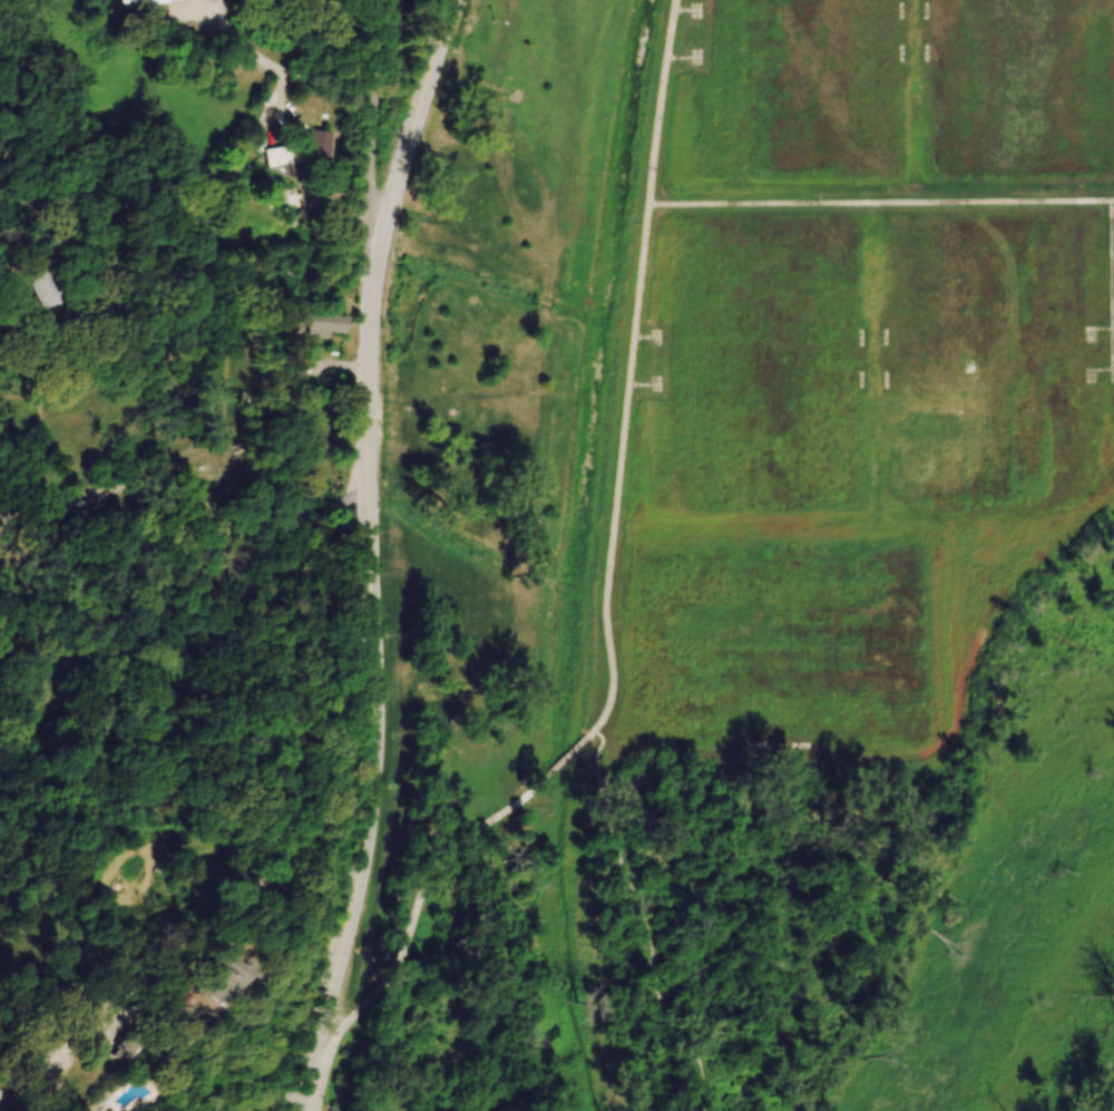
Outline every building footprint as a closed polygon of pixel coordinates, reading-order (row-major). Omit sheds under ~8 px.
[(269,150),(272,168),(293,166),(295,179),(307,177),(305,158),(312,157),(313,166),(337,163),(333,132),(312,134),(313,145),(269,150)] [(34,281),(48,313),(73,302),(59,270),(34,281)]
